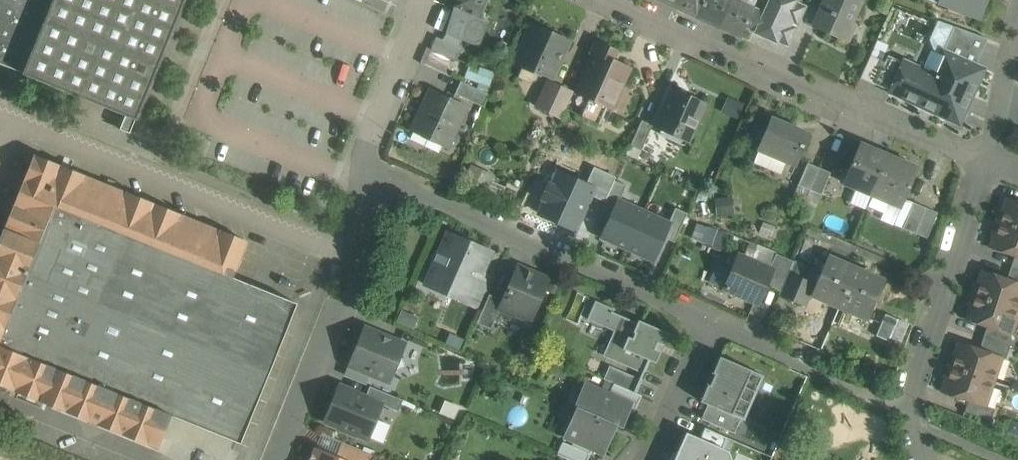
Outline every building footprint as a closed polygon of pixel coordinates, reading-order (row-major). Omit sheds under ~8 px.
[(23,73),(22,74),(136,120),(138,115),(137,115),(184,0),(0,0),(0,64),(23,73)] [(445,34),(460,40),(461,40),(477,47),(487,21),(480,18),(487,0),(456,0),(445,34)] [(676,8),(696,17),(703,0),(680,0),(676,8)] [(696,17),(718,27),(730,0),(703,0),(696,17)] [(718,27),(740,37),(756,0),(730,0),(718,27)] [(795,0),(770,0),(764,13),(753,8),(746,26),(756,31),(755,33),(776,43),(777,41),(788,46),(796,27),(797,25),(805,7),(795,2),(796,0),(795,0)] [(816,28),(845,40),(853,23),(850,22),(860,0),(828,0),(816,28)] [(940,4),(978,17),(984,0),(941,0),(940,4)] [(566,41),(530,26),(514,64),(522,67),(519,75),(530,80),(536,78),(538,73),(550,78),(553,79),(561,60),(559,59),(566,41)] [(972,33),(953,27),(942,52),(954,57),(975,66),(987,39),(972,33)] [(462,48),(437,37),(431,49),(451,58),(456,61),(462,48)] [(616,51),(597,42),(592,53),(594,54),(577,92),(611,108),(629,68),(612,61),(616,51)] [(451,58),(431,49),(426,60),(447,69),(451,58)] [(930,110),(954,57),(942,52),(942,51),(940,55),(934,52),(925,72),(917,68),(903,62),(889,91),(917,104),(930,110)] [(860,78),(875,85),(885,63),(870,56),(860,78)] [(875,85),(889,91),(903,62),(889,56),(885,63),(875,85)] [(954,57),(930,110),(958,123),(982,70),(975,66),(954,57)] [(472,65),(468,77),(490,84),(494,72),(472,65)] [(488,94),(460,81),(455,93),(483,107),(488,94)] [(573,92),(547,81),(536,106),(561,118),(573,92)] [(468,107),(430,89),(410,130),(448,149),(468,107)] [(705,103),(673,89),(656,128),(688,142),(705,103)] [(604,114),(585,105),(580,116),(599,125),(604,114)] [(809,135),(771,118),(759,148),(797,164),(807,141),(809,135)] [(641,120),(630,146),(641,151),(652,125),(641,120)] [(888,156),(860,144),(843,183),(872,196),(888,156)] [(34,156),(0,240),(0,339),(54,205),(233,277),(247,241),(34,156)] [(916,168),(888,156),(872,196),(900,207),(916,168)] [(818,168),(808,164),(799,186),(809,190),(818,168)] [(594,190),(591,196),(605,202),(614,181),(616,177),(594,167),(586,186),(594,190)] [(829,173),(818,168),(809,190),(820,195),(829,173)] [(557,173),(539,212),(577,229),(591,196),(594,190),(586,186),(557,173)] [(601,210),(612,215),(618,201),(619,201),(626,186),(614,181),(605,202),(601,210)] [(1007,199),(999,223),(1017,230),(1017,202),(1007,199)] [(602,237),(627,249),(644,212),(619,201),(618,201),(612,215),(602,237)] [(926,208),(913,202),(902,228),(903,229),(915,233),(926,208)] [(54,205),(0,339),(0,346),(27,357),(171,416),(240,444),(297,304),(233,277),(54,205)] [(669,224),(663,238),(674,243),(687,214),(675,208),(668,223),(669,224)] [(926,208),(915,233),(927,238),(938,213),(926,208)] [(644,212),(627,249),(653,260),(663,238),(669,224),(668,223),(644,212)] [(693,240),(718,245),(721,228),(696,223),(693,240)] [(999,223),(990,248),(1014,256),(1017,258),(1017,230),(999,223)] [(486,253),(451,238),(431,283),(466,299),(469,292),(478,271),(486,253)] [(793,261),(776,254),(769,268),(772,270),(766,285),(780,291),(789,273),(788,273),(793,261)] [(769,268),(739,255),(724,289),(758,304),(766,285),(772,270),(769,268)] [(856,268),(827,257),(811,296),(839,308),(856,268)] [(548,280),(517,267),(503,300),(498,310),(499,310),(510,315),(516,313),(531,320),(548,280)] [(885,281),(856,268),(839,308),(868,321),(885,281)] [(1010,268),(1006,279),(1017,283),(1017,270),(1010,268)] [(496,278),(478,271),(469,292),(474,295),(486,300),(496,278)] [(983,271),(975,295),(1016,310),(1017,304),(1017,283),(1006,279),(983,271)] [(780,291),(779,295),(791,300),(800,278),(789,273),(780,291)] [(812,282),(800,278),(791,300),(802,304),(812,282)] [(732,298),(721,293),(717,301),(728,307),(732,298)] [(503,300),(489,294),(476,323),(491,330),(499,310),(498,310),(503,300)] [(486,300),(474,295),(471,303),(483,308),(486,300)] [(1016,310),(975,295),(966,320),(986,327),(1008,334),(1009,330),(1012,329),(1017,316),(1015,313),(1016,310)] [(637,323),(613,312),(614,309),(596,301),(588,319),(614,331),(603,356),(643,373),(649,360),(656,363),(661,351),(654,348),(657,343),(663,345),(669,333),(638,320),(637,323)] [(886,314),(876,335),(888,341),(898,319),(886,314)] [(1008,334),(986,327),(983,338),(1009,347),(1012,341),(1008,334)] [(406,345),(363,328),(348,364),(379,376),(404,366),(401,357),(406,345)] [(1009,347),(983,338),(979,350),(1000,357),(1006,359),(1009,347)] [(979,350),(959,343),(950,368),(992,382),(1000,357),(979,350)] [(4,393),(6,392),(8,388),(13,390),(13,391),(27,357),(0,346),(0,391),(4,393)] [(171,416),(27,357),(13,391),(148,445),(149,445),(158,449),(171,416)] [(764,376),(720,357),(713,373),(715,373),(709,386),(707,385),(700,401),(707,405),(741,419),(744,421),(764,376)] [(640,381),(609,367),(603,379),(614,384),(635,393),(640,381)] [(992,382),(950,368),(942,392),(967,401),(984,406),(992,382)] [(635,393),(614,384),(608,396),(630,406),(629,407),(635,410),(641,396),(635,393)] [(403,400),(370,386),(365,398),(382,404),(381,405),(398,412),(403,400)] [(608,396),(585,386),(575,407),(578,408),(566,435),(575,439),(593,447),(603,451),(615,425),(621,427),(629,407),(630,406),(608,396)] [(365,398),(339,387),(325,421),(368,438),(381,405),(382,404),(365,398)] [(984,406),(967,401),(964,412),(990,421),(994,409),(984,406)] [(741,419),(707,405),(701,419),(734,434),(741,419)] [(728,438),(705,428),(700,438),(723,448),(728,438)] [(686,432),(674,459),(731,459),(731,456),(730,455),(730,453),(729,452),(727,450),(723,448),(700,438),(686,432)] [(341,442),(323,435),(317,449),(336,456),(341,442)] [(572,446),(563,442),(557,455),(569,459),(588,459),(593,447),(575,439),(572,446)] [(342,442),(341,442),(336,456),(345,459),(371,459),(373,454),(342,442)] [(761,455),(740,446),(735,459),(759,459),(761,455)] [(314,448),(309,459),(345,459),(336,456),(317,449),(314,448)]
